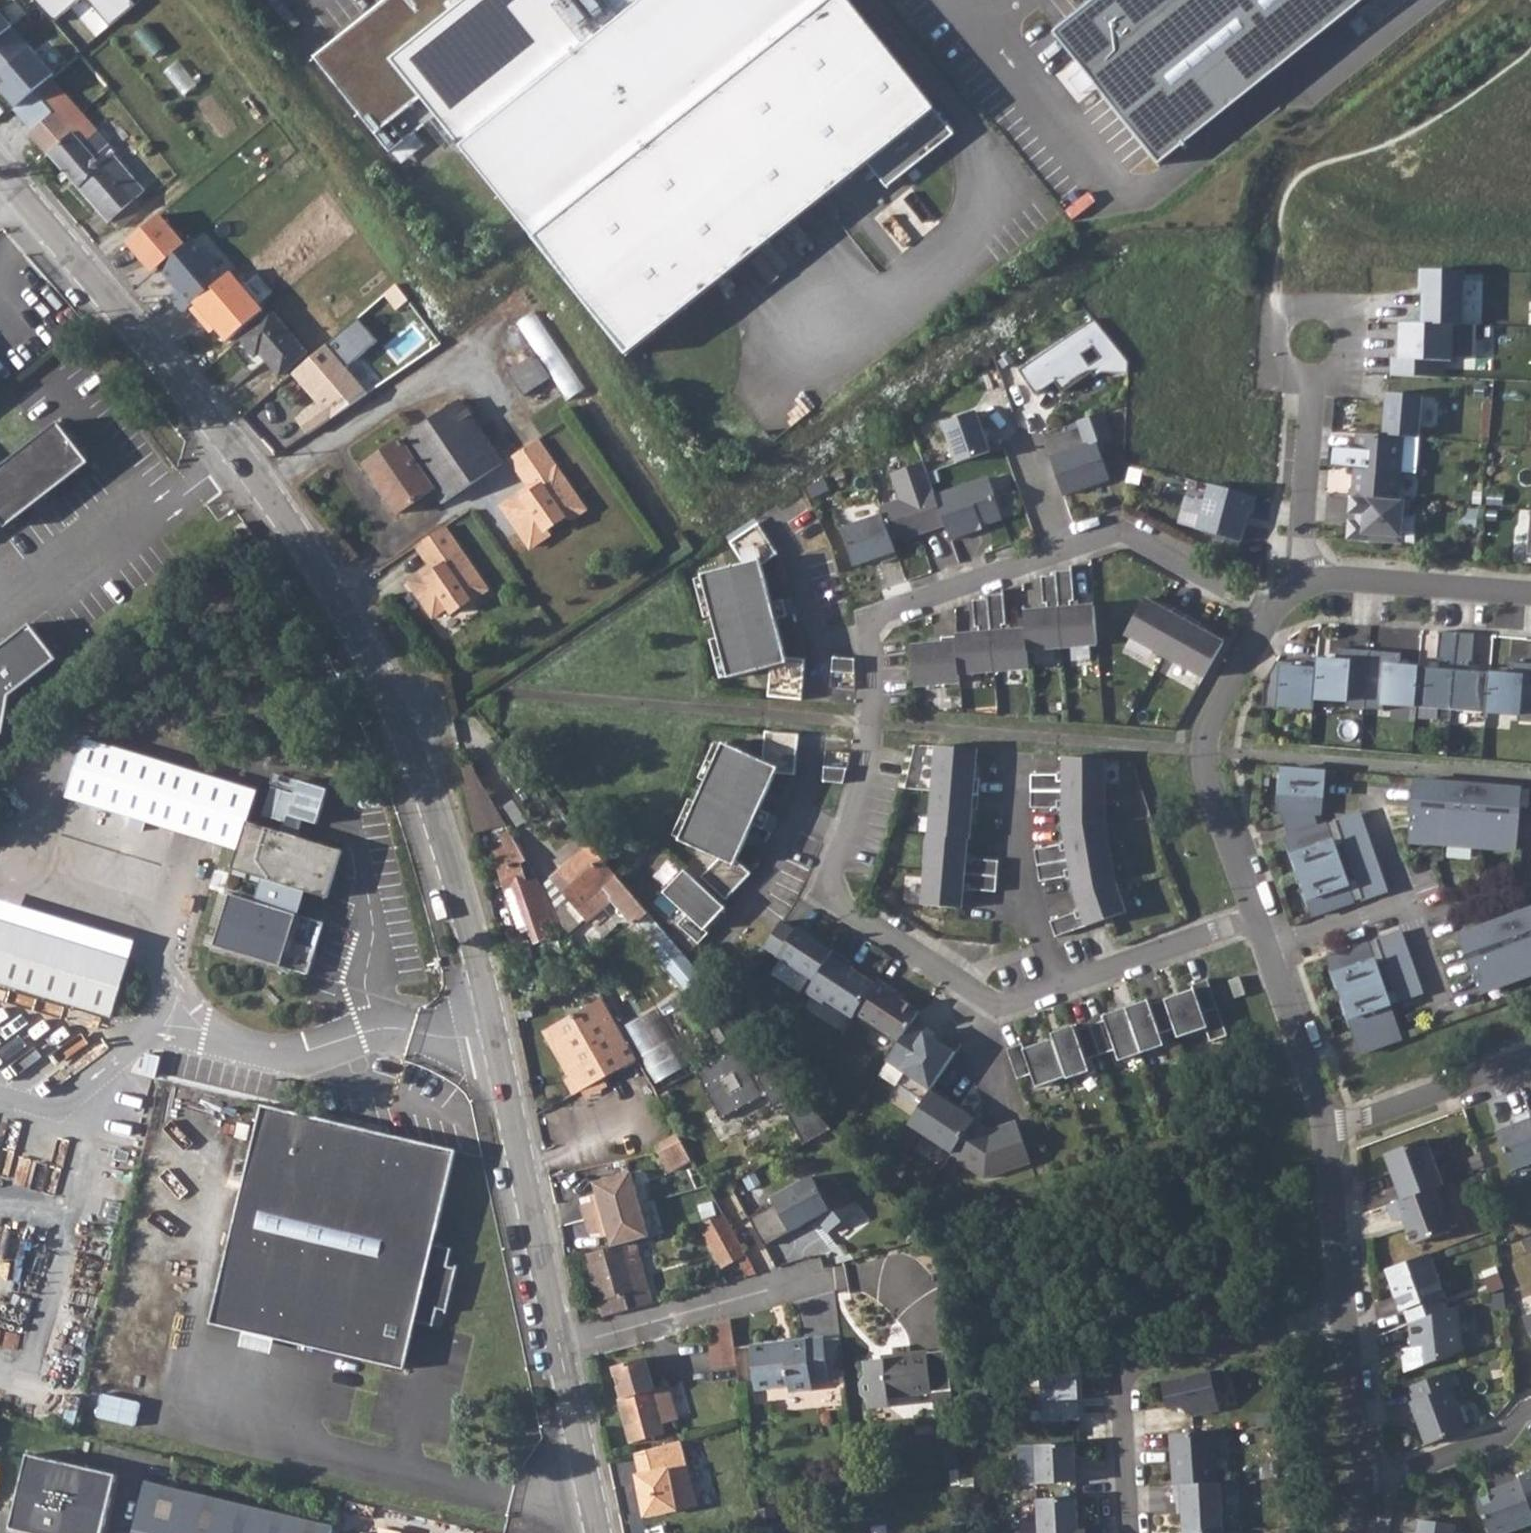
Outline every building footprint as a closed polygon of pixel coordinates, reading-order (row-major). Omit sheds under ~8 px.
[(56,19),(77,0),(40,0),(56,19)] [(113,23),(137,2),(135,0),(93,0),(113,23)] [(849,0),(411,0),(324,69),(400,164),(450,124),(637,359),(874,170),(894,194),(961,141),(849,0)] [(1062,31),(1167,163),(1373,0),(1101,0),(1062,31)] [(47,153),(85,118),(51,79),(11,32),(0,41),(0,98),(47,153)] [(85,118),(47,153),(108,222),(113,218),(121,227),(140,210),(132,200),(144,189),(112,154),(115,152),(85,118)] [(172,255),(134,285),(167,324),(204,293),(172,255)] [(1419,324),(1455,325),(1463,325),(1464,269),(1419,269),(1419,324)] [(272,311),(241,337),(256,354),(259,351),(279,373),(305,350),(272,311)] [(1128,361),(1094,320),(1018,370),(1035,395),(1055,382),(1062,393),(1092,373),(1095,377),(1101,373),(1127,374),(1128,361)] [(1390,355),(1389,374),(1431,376),(1432,360),(1453,361),(1455,325),(1419,324),(1400,324),(1398,356),(1390,355)] [(506,370),(522,394),(550,375),(534,351),(506,370)] [(1422,396),(1386,393),(1383,435),(1418,438),(1422,396)] [(502,460),(460,399),(364,463),(396,510),(433,486),(443,500),(502,460)] [(943,423),(957,463),(990,452),(976,411),(943,423)] [(1086,445),(1050,457),(1063,495),(1109,479),(1096,442),(1110,437),(1102,413),(1077,421),(1086,445)] [(7,535),(90,470),(60,431),(0,478),(0,526),(7,535)] [(1383,435),(1356,433),(1355,449),(1330,447),(1328,467),(1353,469),(1401,472),(1403,437),(1383,435)] [(537,436),(510,455),(532,488),(524,493),(521,489),(502,502),(512,518),(516,516),(522,526),(519,528),(530,544),(549,531),(547,527),(564,516),(570,517),(585,507),(537,436)] [(900,499),(879,506),(882,514),(891,540),(905,536),(904,534),(911,531),(912,533),(913,537),(945,525),(935,496),(923,462),(891,473),(900,499)] [(1353,469),(1351,496),(1398,500),(1401,472),(1353,469)] [(988,477),(935,496),(945,525),(950,539),(976,530),(978,527),(1002,519),(1005,512),(1001,501),(995,498),(988,477)] [(1256,496),(1208,483),(1196,529),(1241,541),(1248,511),(1252,512),(1256,496)] [(1398,500),(1351,496),(1350,513),(1365,514),(1363,540),(1400,543),(1402,517),(1408,518),(1409,501),(1398,500)] [(842,528),(855,566),(879,558),(881,563),(897,558),(891,540),(882,514),(842,528)] [(769,697),(803,700),(806,659),(786,657),(777,619),(796,614),(792,598),(773,603),(763,564),(779,554),(759,523),(731,542),(745,563),(703,575),(730,678),(772,667),(769,697)] [(459,546),(444,524),(417,542),(434,567),(428,571),(425,567),(409,578),(432,613),(447,603),(452,610),(487,586),(463,553),(461,554),(457,548),(459,546)] [(1072,570),(1056,571),(1057,575),(1062,647),(1097,644),(1094,606),(1071,608),(1071,601),(1074,601),(1072,570)] [(1048,610),(1025,612),(1026,630),(1028,650),(1062,647),(1057,575),(1041,576),(1044,603),(1047,603),(1048,610)] [(1003,594),(988,595),(988,599),(994,671),(1029,668),(1028,650),(1026,630),(1003,631),(1002,625),(1006,625),(1003,594)] [(979,634),(956,635),(956,636),(959,674),(994,671),(988,599),(973,600),(975,627),(979,627),(979,634)] [(1171,613),(1145,599),(1125,634),(1165,656),(1187,616),(1174,608),(1171,613)] [(1201,623),(1187,616),(1165,656),(1204,678),(1224,643),(1198,628),(1201,623)] [(0,660),(0,745),(6,740),(13,703),(64,664),(38,631),(0,660)] [(1457,632),(1439,631),(1437,659),(1439,659),(1439,668),(1419,667),(1416,707),(1451,710),(1457,632)] [(1474,634),(1457,632),(1451,710),(1486,712),(1489,672),(1469,671),(1470,661),(1472,661),(1474,634)] [(941,644),(912,646),(915,686),(960,682),(959,674),(956,636),(941,637),(941,644)] [(1336,660),(1317,659),(1314,699),(1346,701),(1346,707),(1364,709),(1369,651),(1337,648),(1336,660)] [(1401,653),(1369,651),(1364,709),(1383,710),(1383,704),(1416,707),(1419,667),(1400,665),(1401,653)] [(833,656),(831,671),(855,674),(855,659),(833,656)] [(1293,662),(1277,660),(1264,682),(1262,707),(1279,708),(1279,706),(1313,709),(1314,699),(1317,659),(1302,658),(1302,668),(1292,667),(1293,662)] [(1489,672),(1486,712),(1518,715),(1518,721),(1530,722),(1530,663),(1509,662),(1508,674),(1489,672)] [(831,671),(830,687),(855,689),(855,674),(831,671)] [(702,877),(727,900),(752,873),(738,861),(754,824),(772,832),(779,817),(761,809),(777,773),(796,775),(800,734),(766,731),(764,761),(724,743),(680,840),(720,858),(702,877)] [(238,849),(232,868),(266,878),(259,902),(232,893),(216,945),(309,974),(325,923),(296,913),(303,890),(326,898),(340,851),(247,821),(255,792),(144,757),(117,748),(83,738),(65,796),(238,849)] [(938,746),(934,791),(979,794),(980,779),(975,778),(977,749),(938,746)] [(825,750),(824,766),(847,768),(851,752),(825,750)] [(1031,774),(1031,791),(1105,791),(1105,760),(1064,756),(1064,781),(1057,781),(1057,774),(1031,774)] [(471,764),(462,767),(466,789),(464,790),(475,834),(506,824),(471,764)] [(823,781),(843,783),(847,768),(824,766),(823,781)] [(1315,915),(1347,904),(1341,887),(1349,885),(1333,840),(1325,843),(1320,826),(1318,826),(1314,813),(1315,795),(1323,796),(1325,771),(1283,768),(1279,811),(1282,811),(1291,836),(1287,838),(1315,915)] [(1471,783),(1415,778),(1411,830),(1444,833),(1443,844),(1481,847),(1482,836),(1517,839),(1521,787),(1483,784),(1483,787),(1471,786),(1471,783)] [(979,794),(934,791),(929,835),(967,839),(969,839),(972,809),(978,810),(979,794)] [(1064,801),(1064,825),(1105,822),(1105,791),(1031,791),(1031,807),(1057,807),(1057,801),(1064,801)] [(1314,813),(1322,814),(1323,796),(1315,795),(1314,813)] [(1334,819),(1342,843),(1367,835),(1359,811),(1334,819)] [(1034,849),(1037,865),(1110,852),(1105,822),(1064,825),(1068,849),(1062,850),(1061,844),(1034,849)] [(1325,843),(1333,840),(1327,823),(1320,826),(1325,843)] [(1411,830),(1410,841),(1443,844),(1444,833),(1411,830)] [(965,861),(967,839),(929,835),(926,870),(997,876),(998,861),(972,858),(972,862),(965,861)] [(1342,843),(1352,871),(1377,863),(1367,835),(1342,843)] [(1482,836),(1481,847),(1516,850),(1517,839),(1482,836)] [(535,876),(517,845),(494,851),(518,926),(528,924),(535,942),(562,932),(541,891),(534,876),(535,876)] [(647,912),(591,847),(552,879),(585,917),(610,898),(633,923),(647,912)] [(1110,852),(1037,865),(1040,881),(1066,876),(1065,870),(1072,869),(1076,893),(1115,883),(1110,852)] [(1352,871),(1362,899),(1386,890),(1377,863),(1352,871)] [(678,924),(699,943),(709,933),(706,930),(726,908),(685,870),(664,893),(688,914),(678,924)] [(996,891),(997,876),(926,870),(923,904),(961,908),(963,885),(970,885),(969,889),(996,891)] [(1050,921),(1056,937),(1125,912),(1115,883),(1076,893),(1084,916),(1077,918),(1075,912),(1050,921)] [(1341,887),(1347,904),(1355,901),(1349,885),(1341,887)] [(1503,984),(1530,974),(1530,907),(1460,934),(1478,982),(1500,974),(1503,984)] [(112,1017),(129,960),(0,920),(0,982),(112,1017)] [(814,981),(834,950),(798,927),(796,930),(782,921),(764,948),(814,981)] [(1406,978),(1416,975),(1401,931),(1376,939),(1387,971),(1401,965),(1406,978)] [(1367,962),(1375,959),(1369,943),(1362,945),(1367,962)] [(1363,1053),(1395,1041),(1383,1006),(1391,1004),(1375,959),(1367,962),(1362,945),(1329,956),(1363,1053)] [(851,961),(834,950),(814,981),(806,992),(823,1003),(826,1000),(853,1017),(855,1014),(875,984),(848,966),(851,961)] [(703,979),(680,951),(664,965),(677,980),(685,989),(703,979)] [(1401,965),(1387,971),(1397,1000),(1422,992),(1416,975),(1406,978),(1401,965)] [(1478,982),(1482,993),(1503,984),(1500,974),(1478,982)] [(1240,976),(1230,980),(1236,998),(1246,994),(1240,976)] [(609,995),(659,1082),(691,1064),(641,977),(609,995)] [(703,979),(685,989),(717,1044),(735,1034),(703,979)] [(893,989),(878,979),(875,984),(855,1014),(899,1042),(911,1023),(920,1011),(891,992),(893,989)] [(1022,1043),(1007,1049),(1017,1079),(1031,1074),(1036,1087),(1066,1077),(1067,1079),(1090,1071),(1086,1059),(1115,1049),(1119,1060),(1164,1045),(1160,1033),(1174,1028),(1178,1037),(1206,1028),(1210,1041),(1227,1035),(1208,979),(1191,985),(1193,989),(1150,1004),(1148,1000),(1103,1015),(1105,1020),(1075,1030),(1074,1025),(1051,1033),(1053,1039),(1024,1049),(1022,1043)] [(637,1060),(604,999),(545,1032),(569,1077),(564,1079),(573,1096),(637,1060)] [(1403,1038),(1391,1004),(1383,1006),(1395,1041),(1403,1038)] [(955,1052),(911,1023),(899,1042),(887,1061),(905,1073),(898,1083),(924,1100),(933,1087),(955,1052)] [(740,1043),(692,1069),(719,1117),(763,1093),(771,1108),(781,1103),(802,1143),(830,1128),(775,1063),(756,1073),(740,1043)] [(953,1155),(975,1119),(948,1102),(950,1098),(933,1087),(924,1100),(892,1149),(905,1157),(920,1134),(953,1155)] [(260,1104),(239,1195),(446,1255),(448,1246),(431,1242),(439,1204),(452,1149),(346,1124),(260,1104)] [(1511,1170),(1530,1163),(1530,1117),(1529,1111),(1513,1117),(1515,1124),(1496,1131),(1511,1170)] [(985,1125),(975,1119),(953,1155),(951,1158),(985,1178),(1031,1162),(1016,1120),(991,1129),(990,1132),(984,1128),(985,1125)] [(680,1140),(677,1134),(655,1146),(658,1152),(680,1140)] [(680,1140),(658,1152),(668,1170),(690,1157),(680,1140)] [(1402,1200),(1435,1188),(1442,1185),(1425,1140),(1385,1154),(1402,1200)] [(767,1151),(709,1183),(727,1212),(784,1182),(767,1151)] [(611,1246),(633,1240),(648,1235),(628,1170),(591,1181),(597,1199),(579,1205),(588,1234),(606,1228),(611,1246)] [(773,1202),(747,1216),(763,1245),(815,1217),(827,1232),(858,1207),(834,1177),(820,1187),(810,1175),(770,1197),(773,1202)] [(1403,1218),(1413,1244),(1451,1230),(1435,1188),(1402,1200),(1388,1205),(1394,1221),(1403,1218)] [(446,1255),(239,1195),(231,1231),(210,1323),(322,1349),(403,1368),(410,1335),(413,1320),(430,1325),(434,1306),(444,1308),(453,1266),(444,1264),(446,1255)] [(724,1215),(696,1222),(720,1266),(744,1252),(724,1215)] [(611,1246),(586,1253),(604,1316),(650,1302),(633,1240),(611,1246)] [(1428,1254),(1386,1269),(1401,1310),(1405,1309),(1410,1323),(1445,1310),(1440,1296),(1443,1295),(1428,1254)] [(1403,1356),(1405,1372),(1461,1351),(1456,1306),(1445,1310),(1410,1323),(1412,1348),(1408,1348),(1409,1356),(1403,1356)] [(730,1318),(706,1325),(713,1368),(736,1366),(730,1318)] [(784,1342),(749,1346),(756,1391),(788,1387),(789,1393),(814,1390),(813,1381),(829,1378),(823,1336),(805,1339),(806,1342),(792,1344),(793,1346),(785,1346),(784,1342)] [(867,1375),(861,1380),(863,1392),(870,1395),(871,1407),(891,1405),(890,1395),(932,1391),(952,1389),(948,1349),(929,1351),(929,1350),(913,1351),(912,1345),(893,1347),(894,1357),(866,1360),(867,1375)] [(622,1398),(620,1398),(632,1442),(663,1433),(661,1423),(677,1419),(667,1385),(655,1389),(646,1357),(613,1367),(622,1398)] [(1077,1366),(1040,1374),(1043,1422),(1080,1419),(1077,1366)] [(1162,1382),(1168,1408),(1182,1405),(1184,1410),(1192,1415),(1217,1407),(1214,1382),(1227,1379),(1225,1368),(1162,1382)] [(1447,1372),(1408,1387),(1414,1401),(1410,1402),(1426,1445),(1465,1430),(1449,1389),(1453,1387),(1447,1372)] [(952,1389),(932,1391),(933,1398),(953,1397),(952,1389)] [(1171,1434),(1174,1485),(1217,1482),(1215,1431),(1171,1434)] [(679,1441),(637,1453),(642,1474),(638,1474),(640,1489),(632,1491),(633,1501),(642,1499),(646,1514),(687,1506),(678,1463),(685,1461),(679,1441)] [(1074,1442),(1035,1445),(1037,1483),(1083,1481),(1082,1465),(1076,1465),(1074,1442)] [(31,1532),(77,1532),(92,1469),(27,1453),(8,1527),(31,1532)] [(77,1532),(101,1532),(115,1475),(92,1469),(77,1532)] [(1490,1532),(1507,1532),(1530,1524),(1530,1507),(1521,1479),(1504,1485),(1506,1489),(1493,1493),(1477,1499),(1490,1532)] [(332,1526),(247,1506),(144,1480),(132,1532),(331,1532),(332,1526)] [(1223,1532),(1221,1482),(1217,1482),(1174,1485),(1175,1502),(1182,1501),(1183,1532),(1202,1532),(1223,1532)] [(1504,1485),(1491,1489),(1493,1493),(1506,1489),(1504,1485)] [(1037,1499),(1039,1532),(1086,1532),(1086,1530),(1079,1530),(1077,1497),(1037,1499)] [(1455,1525),(1420,1519),(1418,1532),(1454,1532),(1455,1525)]
